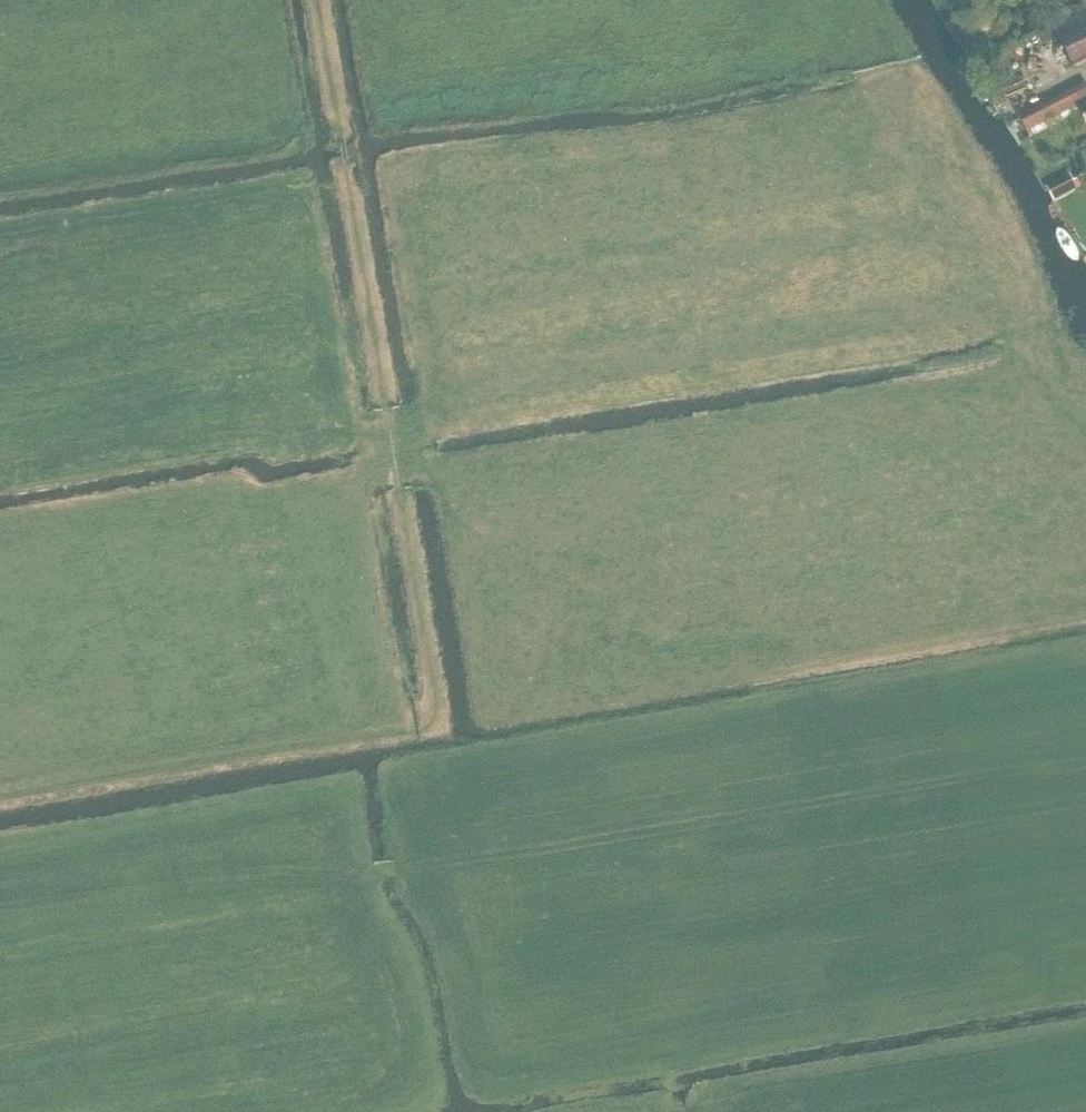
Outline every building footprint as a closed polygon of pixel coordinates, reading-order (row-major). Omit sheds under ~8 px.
[(1055,22),(1070,62),(1085,56),(1085,10),(1055,22)] [(1030,138),(1085,108),(1085,85),(1020,120),(1030,138)] [(1045,188),(1053,203),(1077,190),(1069,175),(1045,188)]
